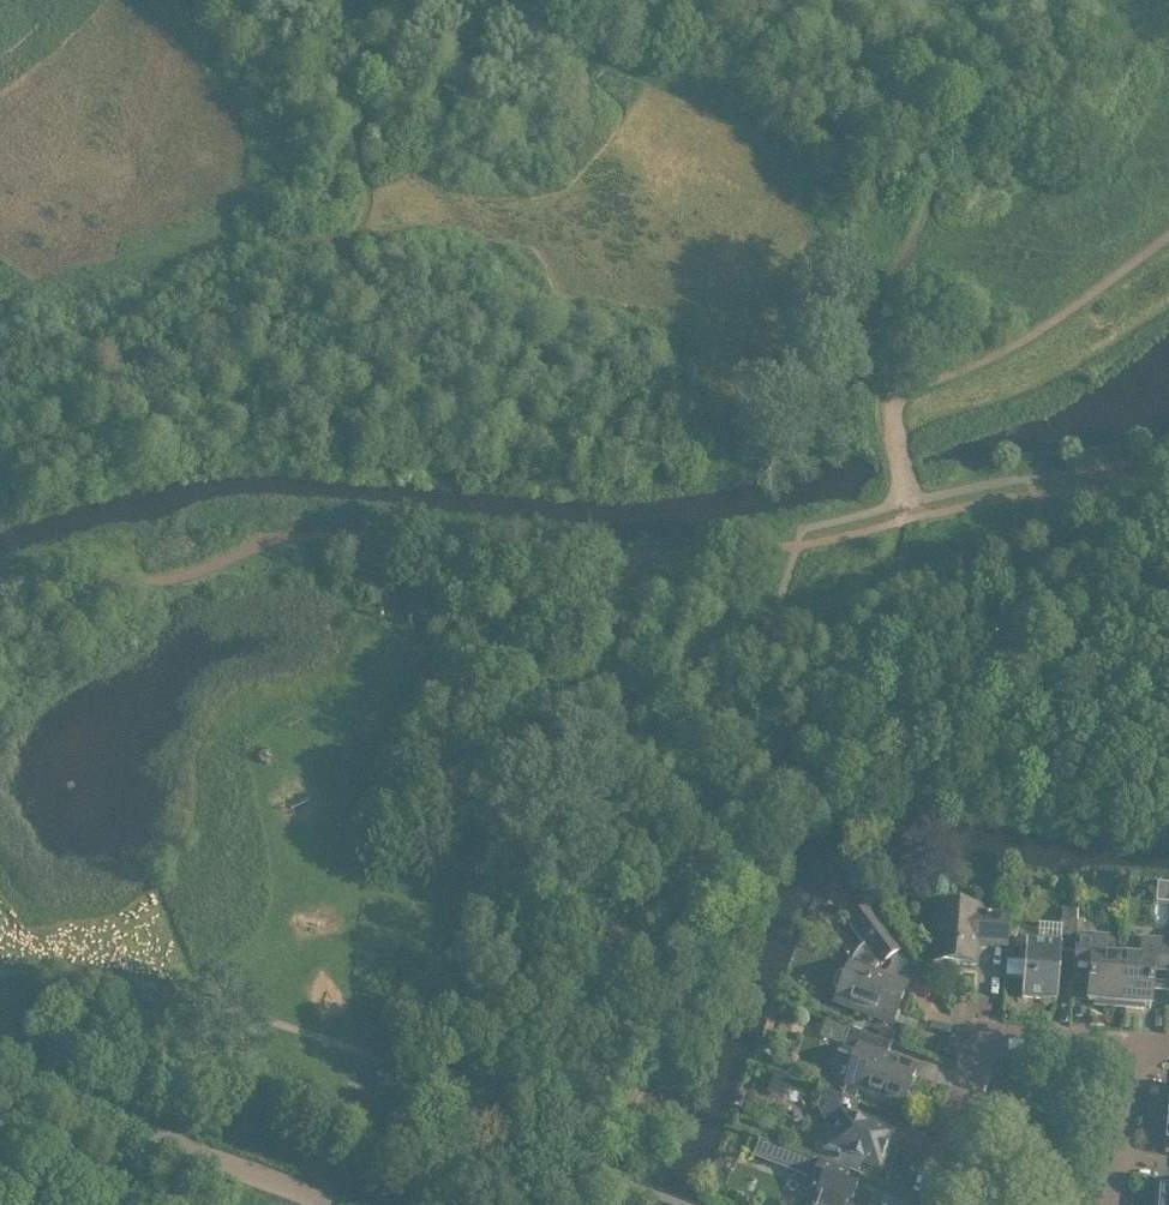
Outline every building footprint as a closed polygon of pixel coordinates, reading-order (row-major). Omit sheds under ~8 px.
[(989,936),(988,942),(1004,943),(1006,912),(977,910),(978,904),(933,901),(931,922),(933,922),(930,959),(974,962),(975,942),(972,941),(973,935),(989,936)] [(837,988),(833,998),(889,1020),(904,981),(870,967),(876,960),(895,947),(863,903),(841,917),(859,940),(852,946),(844,969),(842,968),(835,972),(831,981),(834,987),(837,988)] [(1060,906),(1059,918),(1075,919),(1076,907),(1060,906)] [(1072,950),(1074,931),(1075,919),(1059,918),(1057,941),(1024,938),(1022,957),(1006,956),(1004,973),(1021,974),(1019,994),(1054,997),(1058,949),(1072,950)] [(1116,1004),(1120,954),(1103,952),(1104,938),(1100,933),(1074,931),(1072,950),(1070,980),(1086,981),(1085,999),(1091,1000),(1094,1003),(1116,1004)] [(1120,954),(1116,1004),(1139,1006),(1142,1003),(1148,1004),(1150,986),(1166,987),(1168,947),(1168,938),(1143,936),(1138,941),(1137,955),(1120,954)] [(883,1054),(889,1040),(887,1040),(874,1035),(847,1024),(840,1042),(855,1048),(843,1080),(844,1080),(856,1085),(865,1088),(865,1091),(876,1095),(876,1093),(900,1101),(913,1065),(883,1054)] [(878,1025),(874,1035),(887,1040),(891,1030),(878,1025)] [(768,1080),(771,1071),(772,1070),(762,1067),(759,1076),(768,1080)] [(844,1080),(839,1093),(851,1098),(856,1085),(844,1080)] [(839,1093),(821,1086),(814,1104),(826,1109),(822,1120),(824,1126),(818,1142),(826,1145),(823,1153),(856,1166),(860,1158),(876,1164),(889,1131),(872,1124),(869,1119),(852,1112),(856,1100),(851,1098),(839,1093)] [(1168,1118),(1168,1086),(1161,1086),(1158,1117),(1158,1118),(1165,1118),(1165,1117),(1168,1118)] [(744,1116),(742,1120),(743,1124),(748,1126),(752,1124),(754,1120),(752,1116),(748,1114),(744,1116)] [(778,1145),(772,1162),(805,1175),(811,1158),(778,1145)] [(799,1204),(860,1204),(862,1200),(850,1195),(853,1187),(841,1182),(846,1169),(812,1156),(811,1158),(805,1175),(801,1186),(805,1188),(799,1204)] [(1152,1204),(1168,1204),(1168,1181),(1154,1180),(1152,1204)] [(738,1193),(735,1204),(741,1204),(750,1204),(752,1197),(738,1193)]
